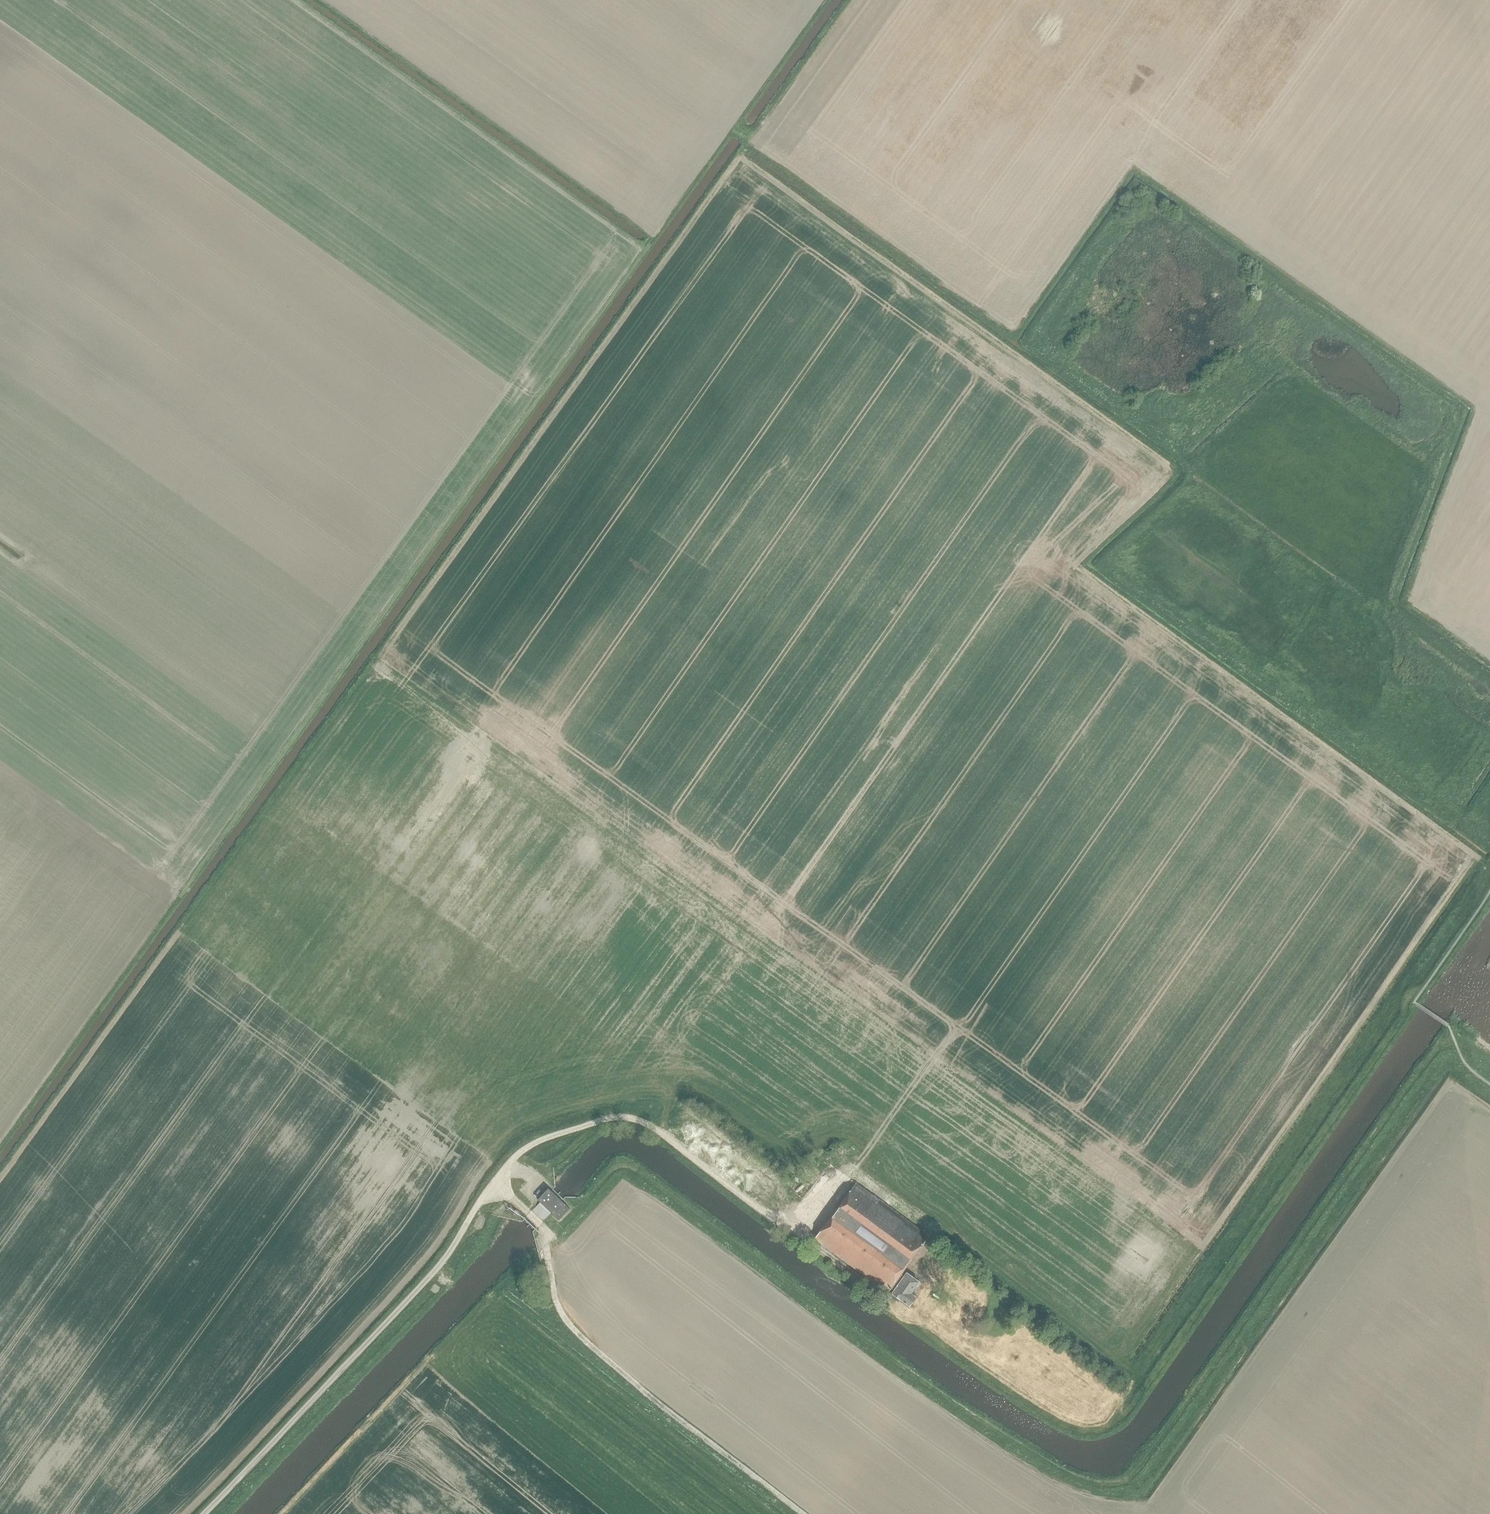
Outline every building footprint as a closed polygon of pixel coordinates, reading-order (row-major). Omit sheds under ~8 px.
[(911,1293),(919,1281),(907,1273),(904,1276),(901,1274),(928,1236),(856,1183),(814,1239),(877,1285),(877,1283),(888,1291),(891,1288),(894,1290),(891,1294),(892,1298),(896,1301),(900,1300),(900,1299),(909,1306),(916,1297),(911,1293)] [(559,1220),(570,1209),(548,1188),(538,1200),(540,1203),(534,1210),(544,1220),(551,1213),(559,1220)]
